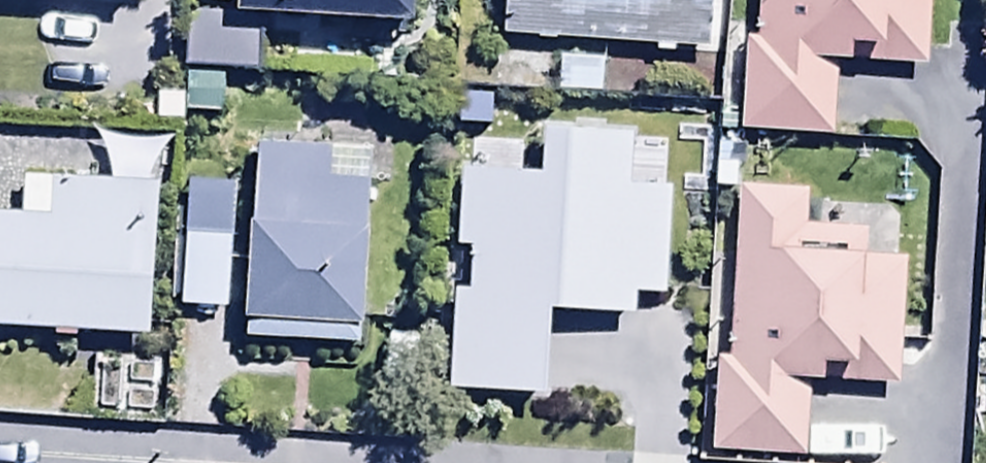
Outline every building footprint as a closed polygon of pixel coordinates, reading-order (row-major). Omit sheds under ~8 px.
[(146,11),(147,0),(0,0),(0,4),(146,11)] [(240,32),(418,40),(420,0),(241,0),(240,32)] [(502,44),(711,61),(716,0),(504,0),(502,44)] [(741,142),(835,143),(836,74),(935,75),(936,0),(758,0),(757,49),(743,49),(741,142)] [(186,80),(256,80),(256,42),(221,42),(221,24),(186,24),(186,80)] [(662,119),(658,217),(713,220),(717,121),(662,119)] [(248,352),(366,357),(370,189),(387,189),(388,150),(257,147),(248,352)] [(510,209),(504,209),(494,383),(610,390),(622,185),(590,183),(591,161),(536,158),(535,182),(511,180),(510,209)] [(152,350),(164,200),(24,188),(20,227),(0,226),(0,337),(152,350)] [(709,462),(715,462),(806,462),(809,394),(899,399),(906,260),(869,258),(870,234),(806,231),(808,197),(741,194),(733,367),(714,366),(709,462)] [(182,207),(181,314),(232,314),(232,208),(182,207)]
